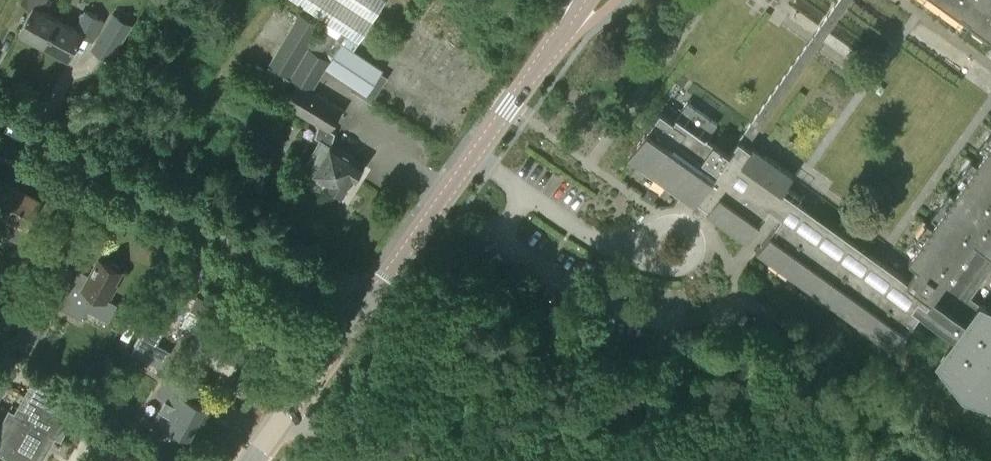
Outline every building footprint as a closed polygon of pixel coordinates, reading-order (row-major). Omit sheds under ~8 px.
[(46,44),(59,18),(42,9),(47,0),(23,0),(22,1),(33,6),(20,31),(46,44)] [(354,50),(387,0),(296,0),(328,21),(342,30),(337,38),(354,50)] [(718,123),(687,101),(674,120),(661,111),(629,155),(696,202),(698,199),(704,203),(710,207),(707,211),(748,239),(761,221),(766,214),(771,217),(778,222),(758,249),(895,347),(920,312),(956,338),(938,363),(956,376),(953,381),(964,394),(981,401),(984,396),(990,401),(990,309),(981,302),(971,295),(990,268),(990,131),(976,152),(982,156),(978,161),(972,157),(961,173),(967,177),(956,193),(950,189),(931,215),(937,219),(933,224),(928,220),(917,236),(922,240),(910,257),(919,264),(909,279),(880,258),(784,189),(794,175),(753,147),(752,149),(747,146),(754,137),(819,45),(851,0),(839,0),(811,39),(804,49),(730,152),(708,136),(718,123)] [(944,1),(940,7),(966,25),(970,20),(975,23),(971,29),(990,43),(990,0),(943,0),(944,1)] [(76,27),(59,18),(46,44),(71,58),(83,33),(94,39),(104,19),(86,9),(76,27)] [(354,50),(337,38),(342,30),(328,21),(323,28),(301,12),(270,64),(299,82),(287,102),(324,125),(317,137),(320,140),(321,138),(332,145),(333,144),(339,134),(332,129),(344,108),(316,92),(331,65),(369,90),(382,71),(354,50)] [(112,60),(133,25),(115,14),(93,49),(112,60)] [(364,164),(333,144),(332,145),(321,138),(320,140),(305,165),(315,171),(315,172),(330,182),(329,183),(344,192),(354,177),(355,178),(364,164)] [(25,229),(26,230),(41,201),(0,180),(0,229),(20,239),(25,229)] [(60,306),(82,318),(87,309),(108,320),(117,303),(109,299),(116,284),(115,283),(121,270),(119,269),(120,266),(112,262),(109,264),(99,258),(90,275),(80,268),(60,306)] [(52,278),(65,284),(73,267),(60,260),(52,278)] [(197,351),(231,369),(235,361),(236,362),(245,345),(228,336),(237,318),(197,297),(187,316),(202,324),(197,333),(205,337),(197,351)] [(11,341),(30,351),(44,325),(26,315),(11,341)] [(150,359),(158,343),(166,329),(150,320),(134,350),(150,359)] [(103,363),(112,366),(116,355),(107,352),(103,363)] [(162,430),(184,442),(187,436),(190,437),(207,406),(190,397),(196,386),(169,373),(158,394),(166,398),(155,418),(165,424),(162,430)] [(82,402),(35,376),(31,383),(37,387),(31,398),(72,420),(82,402)] [(87,392),(82,402),(96,409),(101,400),(87,392)] [(72,420),(31,398),(25,410),(19,406),(15,412),(15,413),(56,435),(56,436),(61,439),(72,420)] [(56,435),(15,413),(15,412),(10,409),(5,417),(11,420),(5,431),(46,454),(56,436),(56,435)] [(5,431),(0,441),(0,453),(15,460),(42,460),(46,454),(5,431)]
